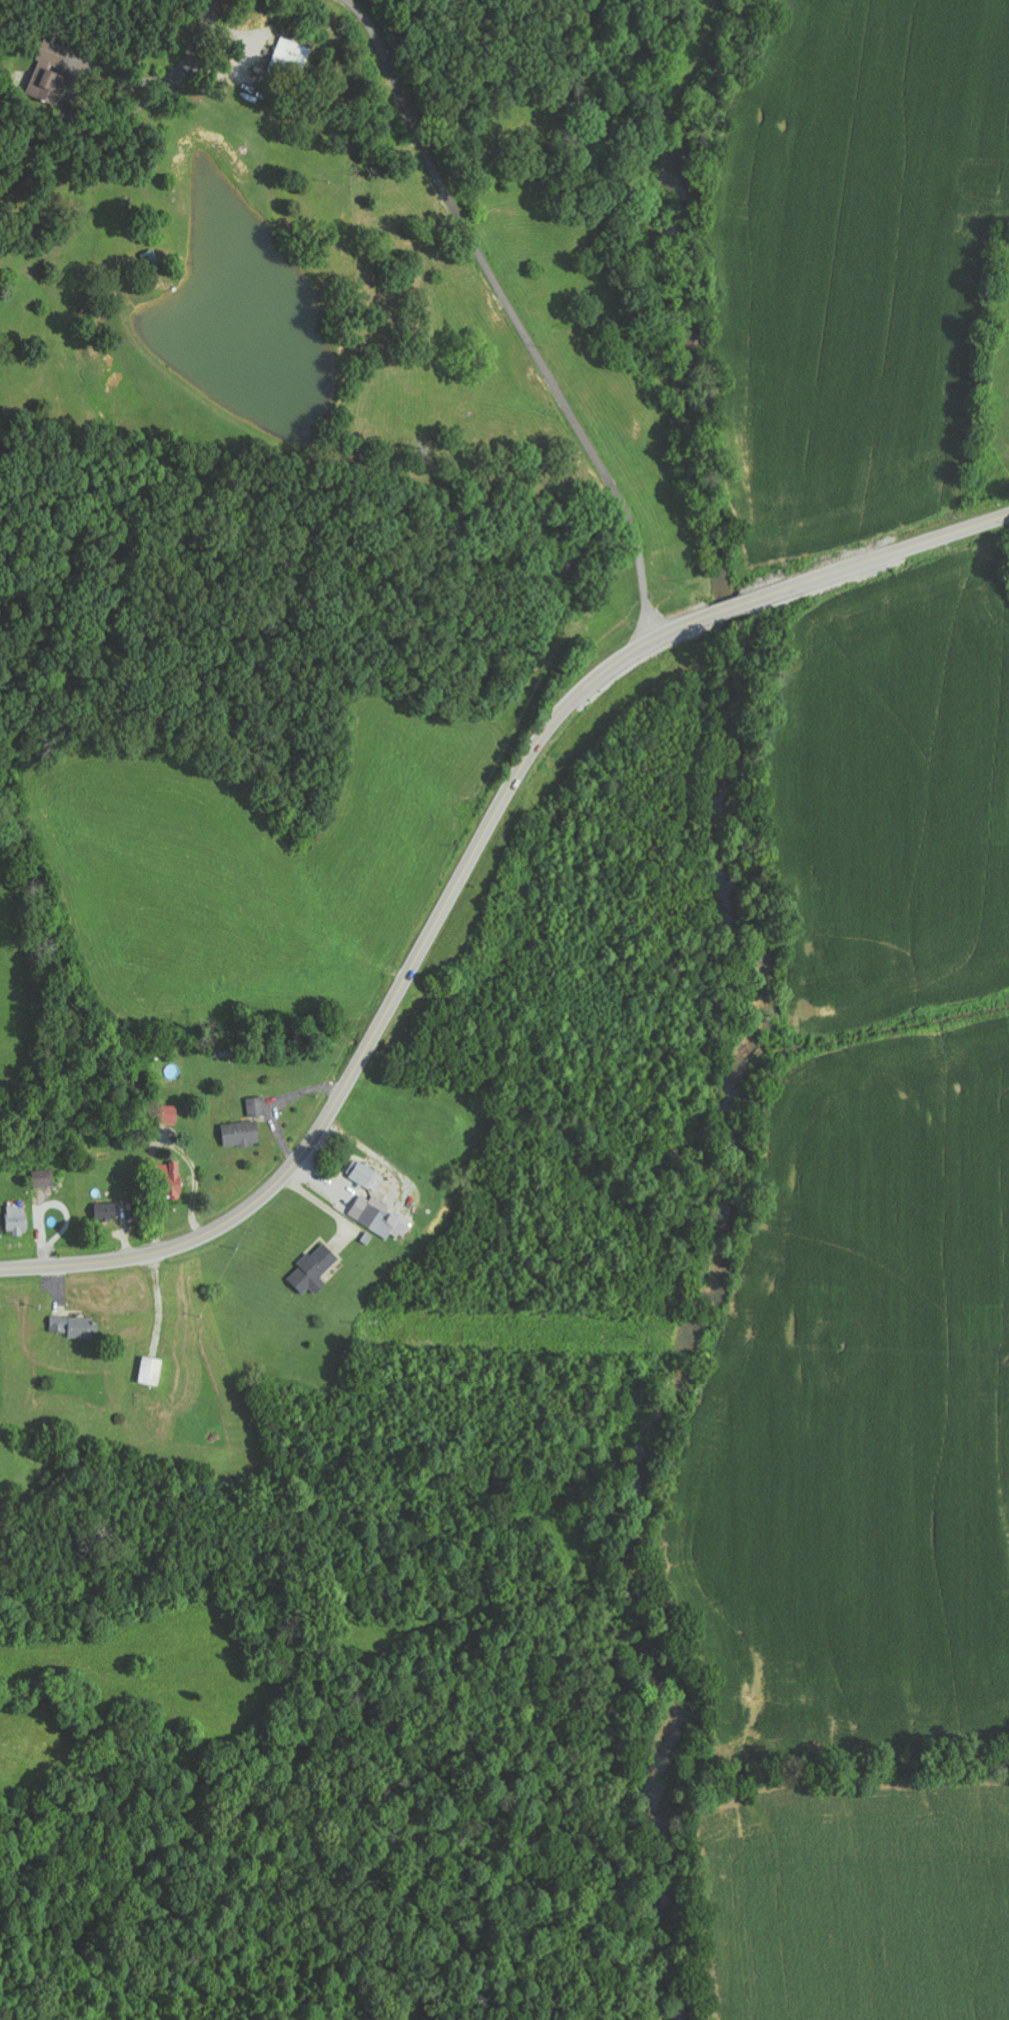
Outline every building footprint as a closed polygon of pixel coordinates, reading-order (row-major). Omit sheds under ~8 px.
[(314,48),(282,36),(272,65),(295,74),(298,67),(305,69),(314,48)] [(69,47),(48,38),(30,83),(38,86),(34,95),(59,105),(71,75),(59,70),(69,47)] [(267,1116),(266,1097),(248,1098),(249,1117),(267,1116)] [(180,1107),(153,1106),(153,1124),(180,1125),(180,1107)] [(223,1125),(226,1148),(262,1143),(259,1120),(223,1125)] [(378,1193),(387,1176),(356,1160),(348,1177),(378,1193)] [(183,1163),(164,1163),(165,1198),(183,1198),(183,1163)] [(55,1170),(35,1170),(36,1188),(55,1187),(55,1170)] [(389,1239),(393,1233),(404,1239),(412,1225),(389,1212),(392,1207),(373,1196),(371,1200),(361,1194),(349,1216),(389,1239)] [(119,1221),(118,1203),(96,1204),(97,1221),(119,1221)] [(30,1233),(29,1206),(8,1207),(9,1234),(30,1233)] [(288,1279),(305,1294),(311,1288),(318,1295),(329,1284),(322,1278),(341,1258),(323,1242),(288,1279)] [(101,1338),(102,1319),(52,1317),(51,1332),(70,1333),(69,1336),(101,1338)]
